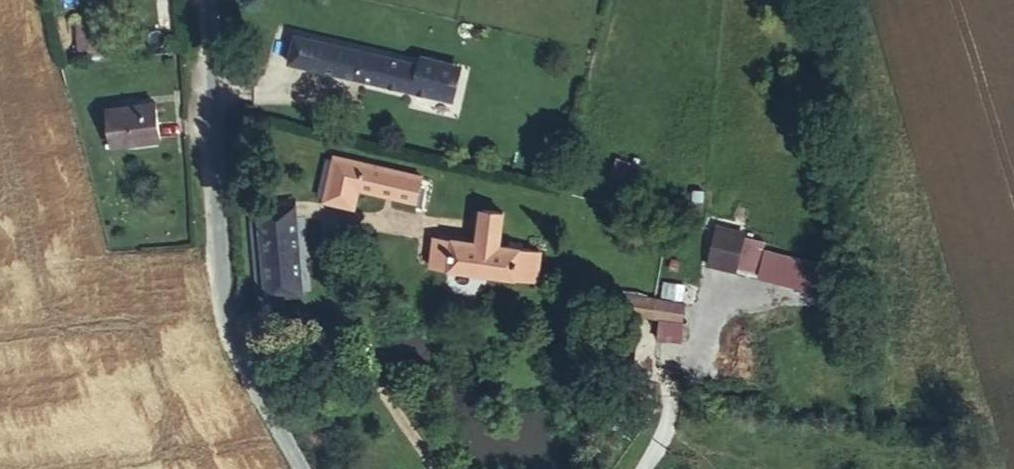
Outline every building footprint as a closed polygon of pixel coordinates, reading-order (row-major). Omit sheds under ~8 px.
[(78,21),(80,47),(80,49),(110,47),(109,33),(103,34),(99,34),(98,20),(78,21)] [(66,49),(80,47),(78,21),(64,22),(66,49)] [(295,35),(289,61),(436,96),(445,62),(420,55),(418,63),(295,35)] [(160,140),(155,102),(107,108),(113,146),(160,140)] [(417,202),(423,177),(334,156),(324,201),(353,207),(358,188),(417,202)] [(639,189),(642,164),(616,160),(612,185),(639,189)] [(261,201),(263,219),(296,216),(295,199),(261,201)] [(540,250),(500,244),(503,212),(481,209),(476,241),(435,235),(431,266),(536,281),(540,250)] [(296,216),(263,219),(268,293),(301,292),(296,216)] [(717,228),(708,269),(829,297),(836,268),(766,251),(768,240),(717,228)] [(659,297),(682,304),(686,287),(664,281),(659,297)] [(654,300),(620,295),(617,311),(652,316),(654,300)]
